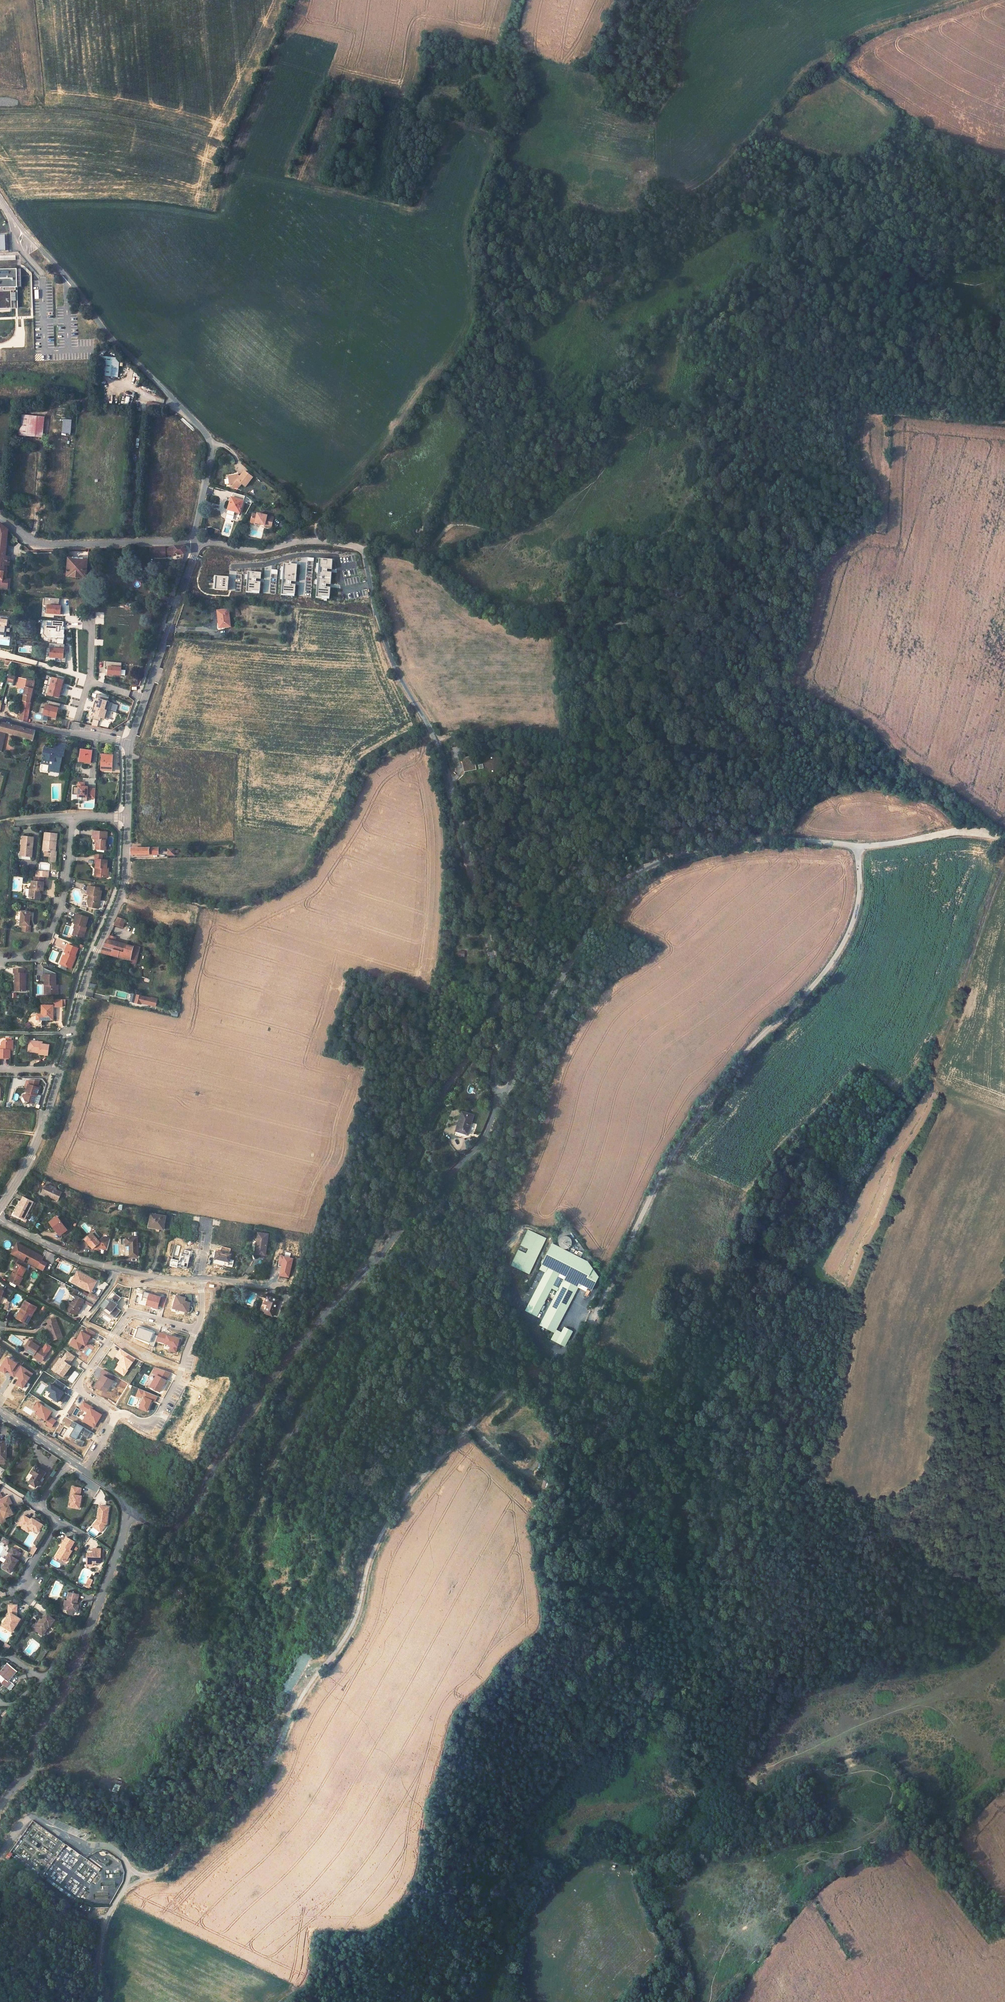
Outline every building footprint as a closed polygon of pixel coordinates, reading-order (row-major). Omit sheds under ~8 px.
[(18,308),(18,270),(0,270),(0,308),(18,308)] [(118,377),(120,358),(107,356),(104,376),(118,377)] [(162,405),(150,403),(149,412),(161,413),(162,405)] [(35,418),(21,416),(19,436),(33,437),(35,418)] [(44,419),(35,418),(33,437),(42,438),(44,419)] [(71,435),(71,419),(62,419),(62,435),(71,435)] [(237,475),(234,476),(232,475),(227,475),(228,484),(232,487),(234,484),(238,486),(240,483),(244,486),(252,477),(244,470),(239,476),(237,475)] [(232,498),(228,509),(240,513),(243,501),(232,498)] [(260,523),(265,524),(264,526),(272,527),(274,516),(266,515),(257,513),(256,514),(252,513),(250,521),(260,523)] [(7,590),(8,581),(3,580),(5,566),(6,556),(8,530),(0,524),(0,590),(7,590)] [(175,546),(175,554),(185,554),(186,549),(185,546),(175,546)] [(69,558),(68,577),(86,578),(87,560),(83,559),(83,562),(72,561),(72,559),(69,558)] [(320,558),(316,597),(322,597),(322,596),(330,596),(331,587),(323,586),(323,583),(331,584),(332,572),(325,571),(325,568),(332,569),(333,559),(320,558)] [(284,563),(282,594),(288,595),(288,593),(295,594),(296,584),(289,584),(289,581),(296,581),(298,564),(284,563)] [(247,592),(252,592),(253,590),(260,591),(261,582),(253,581),(254,578),(261,578),(262,572),(248,571),(247,592)] [(229,576),(216,575),(215,589),(228,590),(229,576)] [(61,607),(59,606),(60,598),(44,597),(43,605),(47,605),(46,613),(63,615),(64,610),(60,609),(61,607)] [(229,609),(217,611),(220,628),(231,626),(229,609)] [(95,624),(104,624),(104,612),(95,612),(95,624)] [(64,630),(62,630),(62,627),(64,627),(64,622),(43,620),(42,628),(43,628),(42,637),(57,639),(57,638),(64,639),(64,634),(64,630)] [(66,655),(64,654),(65,645),(49,643),(49,648),(52,648),(51,657),(61,658),(61,662),(66,662),(66,655)] [(122,663),(105,661),(105,666),(106,666),(106,669),(107,669),(107,674),(120,676),(122,663)] [(64,681),(49,677),(45,694),(59,697),(64,681)] [(17,678),(16,687),(25,688),(28,689),(29,679),(17,678)] [(24,699),(21,720),(28,722),(31,703),(35,681),(29,679),(28,689),(25,688),(24,699)] [(112,703),(108,702),(110,697),(97,694),(96,698),(97,699),(96,702),(95,702),(92,711),(95,712),(93,719),(100,721),(101,718),(108,719),(112,703)] [(56,718),(57,713),(59,713),(61,704),(49,701),(47,706),(46,705),(46,708),(40,707),(38,714),(56,718)] [(0,728),(0,737),(5,738),(6,732),(34,740),(36,731),(34,731),(29,729),(2,722),(0,728)] [(45,748),(43,759),(51,761),(50,765),(49,769),(60,771),(62,756),(64,756),(65,749),(57,748),(56,750),(54,749),(45,748)] [(81,749),(80,761),(90,763),(92,751),(81,749)] [(465,754),(461,755),(464,772),(477,770),(474,756),(466,757),(465,754)] [(103,755),(102,770),(112,771),(113,756),(103,755)] [(79,783),(79,788),(73,788),(73,794),(79,795),(79,796),(83,797),(82,801),(88,801),(88,798),(95,798),(95,789),(88,788),(88,786),(84,786),(84,783),(79,783)] [(96,838),(96,847),(106,848),(107,830),(93,829),(93,838),(96,838)] [(46,841),(46,850),(52,850),(51,860),(56,861),(57,850),(56,850),(58,833),(45,832),(44,841),(46,841)] [(22,836),(21,850),(20,855),(32,856),(34,837),(22,836)] [(18,858),(32,860),(32,856),(20,855),(21,850),(18,850),(18,858)] [(99,866),(98,875),(107,876),(107,871),(109,871),(109,866),(107,866),(108,859),(97,858),(97,866),(99,866)] [(40,893),(40,890),(43,890),(44,882),(43,882),(44,876),(36,876),(34,876),(33,881),(32,881),(31,889),(30,889),(29,897),(32,897),(32,898),(39,899),(41,897),(41,893),(40,893)] [(99,908),(102,891),(101,891),(101,888),(89,886),(88,894),(89,895),(91,895),(90,896),(89,896),(88,902),(91,903),(90,906),(99,908)] [(23,912),(22,925),(24,925),(23,932),(32,932),(33,925),(32,925),(33,912),(23,912)] [(76,925),(73,935),(81,938),(83,933),(85,933),(87,929),(87,928),(86,927),(89,917),(78,914),(75,924),(76,925)] [(119,924),(115,922),(110,933),(115,935),(119,924)] [(134,947),(107,940),(101,953),(130,960),(134,947)] [(65,956),(63,963),(68,965),(68,968),(71,969),(76,957),(79,949),(69,945),(65,953),(67,953),(66,957),(65,956)] [(16,974),(16,988),(26,988),(26,974),(24,974),(24,970),(14,970),(14,974),(16,974)] [(47,985),(47,994),(57,994),(57,986),(56,985),(57,976),(46,976),(45,980),(45,985),(47,985)] [(150,998),(136,995),(135,1000),(133,1000),(133,1002),(146,1005),(146,1004),(149,1005),(150,998)] [(54,1007),(66,1007),(66,999),(54,999),(54,1007)] [(43,1003),(43,1005),(42,1015),(37,1015),(37,1026),(42,1026),(42,1020),(53,1020),(54,1006),(46,1005),(47,1003),(43,1003)] [(9,1050),(9,1041),(3,1040),(1,1042),(1,1046),(1,1050),(0,1050),(0,1058),(9,1058),(9,1050)] [(28,1049),(38,1051),(38,1053),(38,1054),(46,1055),(48,1045),(42,1044),(42,1042),(29,1040),(28,1049)] [(28,1084),(24,1093),(21,1095),(23,1098),(24,1102),(28,1100),(33,1102),(38,1087),(28,1084)] [(462,1112),(456,1131),(468,1135),(466,1139),(472,1140),(477,1124),(471,1122),(474,1115),(462,1112)] [(50,1187),(46,1185),(41,1195),(50,1199),(51,1197),(58,1201),(61,1192),(55,1190),(56,1188),(50,1185),(50,1187)] [(72,1193),(66,1189),(64,1193),(66,1194),(65,1195),(70,1197),(72,1193)] [(33,1202),(23,1197),(15,1214),(24,1220),(33,1202)] [(166,1216),(151,1214),(149,1227),(163,1230),(166,1216)] [(57,1216),(49,1222),(59,1236),(68,1230),(57,1216)] [(511,1266),(530,1274),(546,1238),(528,1229),(511,1266)] [(268,1234),(258,1233),(255,1253),(265,1255),(268,1234)] [(98,1240),(92,1234),(85,1240),(93,1249),(97,1245),(99,1248),(107,1250),(110,1239),(102,1237),(98,1240)] [(569,1237),(566,1236),(564,1236),(561,1237),(560,1239),(559,1241),(559,1244),(560,1246),(562,1248),(564,1249),(567,1249),(569,1248),(571,1246),(572,1244),(572,1241),(571,1239),(569,1237)] [(138,1238),(123,1238),(123,1245),(125,1245),(125,1257),(138,1257),(138,1238)] [(585,1292),(588,1288),(592,1291),(598,1277),(587,1261),(552,1244),(539,1270),(545,1273),(525,1310),(537,1317),(550,1289),(557,1292),(539,1325),(554,1333),(578,1288),(585,1292)] [(27,1248),(22,1245),(17,1255),(44,1270),(48,1263),(43,1260),(44,1257),(31,1249),(30,1251),(27,1249),(27,1248)] [(231,1248),(221,1246),(220,1251),(215,1250),(213,1259),(229,1262),(231,1253),(230,1253),(231,1248)] [(169,1265),(186,1268),(190,1251),(184,1249),(183,1254),(180,1253),(178,1260),(171,1259),(169,1265)] [(278,1263),(282,1263),(279,1276),(289,1278),(293,1259),(285,1257),(285,1255),(279,1254),(278,1263)] [(17,1269),(15,1273),(13,1272),(10,1276),(8,1280),(18,1285),(23,1277),(21,1277),(26,1268),(20,1264),(22,1260),(18,1258),(16,1262),(13,1267),(15,1268),(17,1269)] [(75,1283),(87,1290),(93,1279),(79,1271),(77,1276),(75,1275),(72,1279),(76,1282),(75,1283)] [(69,1301),(67,1304),(70,1313),(72,1312),(75,1314),(77,1314),(84,1302),(92,1306),(96,1300),(91,1297),(88,1295),(78,1290),(75,1296),(71,1302),(69,1301)] [(118,1305),(117,1304),(121,1298),(115,1293),(111,1299),(108,1302),(105,1299),(99,1306),(102,1309),(101,1310),(108,1316),(110,1313),(115,1317),(121,1311),(116,1307),(118,1305)] [(145,1306),(158,1309),(159,1306),(161,1297),(149,1293),(145,1306)] [(171,1309),(188,1313),(191,1302),(186,1301),(187,1297),(176,1294),(171,1309)] [(268,1295),(265,1303),(268,1304),(265,1313),(273,1316),(279,1299),(268,1295)] [(159,1306),(164,1308),(167,1298),(162,1296),(161,1297),(159,1306)] [(26,1300),(22,1308),(23,1309),(18,1319),(27,1324),(37,1306),(26,1300)] [(47,1324),(53,1341),(62,1337),(55,1317),(47,1320),(48,1324),(47,1324)] [(149,1342),(153,1333),(138,1327),(135,1337),(149,1342)] [(573,1332),(564,1327),(561,1332),(556,1330),(551,1340),(565,1347),(573,1332)] [(79,1351),(82,1344),(85,1346),(91,1336),(80,1331),(76,1339),(73,1337),(69,1345),(79,1351)] [(180,1338),(160,1332),(157,1342),(170,1346),(168,1351),(175,1353),(180,1338)] [(48,1352),(39,1346),(41,1343),(37,1340),(34,1343),(31,1341),(32,1340),(29,1339),(28,1340),(27,1342),(29,1344),(27,1348),(26,1350),(34,1355),(43,1360),(48,1352)] [(136,1358),(120,1348),(114,1357),(120,1360),(116,1364),(118,1365),(114,1370),(124,1377),(128,1370),(136,1358)] [(67,1351),(62,1359),(60,1357),(50,1369),(63,1378),(72,1366),(69,1364),(70,1364),(75,1356),(67,1351)] [(7,1357),(0,1367),(0,1371),(5,1374),(7,1371),(10,1373),(9,1374),(14,1377),(21,1366),(7,1357)] [(23,1389),(33,1373),(22,1366),(15,1376),(19,1378),(15,1384),(23,1389)] [(153,1374),(156,1375),(149,1387),(160,1393),(167,1379),(169,1379),(172,1373),(155,1367),(153,1374)] [(114,1376),(102,1369),(100,1373),(101,1374),(94,1387),(107,1394),(114,1381),(111,1380),(114,1376)] [(57,1403),(59,1400),(63,1403),(68,1396),(64,1393),(62,1391),(65,1386),(56,1380),(53,1385),(50,1383),(43,1393),(57,1403)] [(158,1396),(138,1388),(135,1396),(142,1399),(138,1408),(147,1412),(152,1401),(155,1402),(158,1396)] [(43,1405),(37,1401),(32,1409),(37,1412),(35,1415),(46,1421),(44,1424),(51,1428),(56,1420),(49,1416),(52,1411),(43,1405)] [(79,1409),(87,1413),(82,1422),(94,1428),(102,1415),(92,1410),(94,1407),(83,1401),(79,1409)] [(69,1436),(75,1439),(73,1443),(82,1447),(85,1442),(77,1438),(79,1434),(87,1439),(91,1432),(83,1428),(83,1427),(77,1424),(69,1436)] [(34,1475),(29,1482),(36,1487),(40,1481),(42,1482),(44,1478),(42,1477),(45,1472),(35,1466),(31,1472),(34,1475)] [(70,1497),(70,1501),(71,1501),(70,1505),(79,1507),(81,1495),(79,1495),(81,1488),(71,1486),(70,1493),(72,1494),(71,1497),(70,1497)] [(5,1517),(13,1513),(11,1508),(10,1508),(9,1505),(12,1503),(8,1495),(0,1500),(0,1504),(2,1508),(1,1509),(3,1513),(0,1514),(0,1519),(1,1521),(2,1522),(6,1520),(5,1517)] [(102,1515),(101,1519),(98,1518),(94,1523),(99,1527),(98,1528),(101,1531),(109,1521),(111,1507),(101,1505),(99,1515),(102,1515)] [(22,1527),(25,1529),(27,1526),(31,1528),(34,1530),(34,1529),(38,1532),(43,1523),(32,1517),(31,1519),(24,1514),(19,1521),(24,1524),(22,1527)] [(60,1548),(56,1554),(60,1556),(59,1558),(64,1561),(70,1550),(68,1549),(73,1542),(65,1537),(60,1544),(63,1546),(61,1549),(60,1548)] [(15,1564),(18,1560),(17,1559),(20,1553),(12,1548),(8,1554),(10,1555),(7,1559),(6,1558),(4,1562),(4,1563),(2,1567),(10,1573),(13,1568),(15,1564)] [(92,1562),(100,1563),(101,1548),(96,1548),(96,1551),(93,1551),(86,1550),(86,1551),(86,1557),(86,1562),(92,1562)] [(65,1601),(64,1608),(68,1609),(67,1611),(67,1613),(68,1614),(69,1614),(70,1615),(73,1615),(73,1613),(74,1610),(78,1611),(79,1606),(76,1605),(76,1603),(77,1604),(79,1595),(70,1593),(68,1602),(65,1601)] [(12,1632),(20,1619),(16,1616),(17,1615),(17,1606),(9,1605),(9,1612),(10,1613),(2,1625),(12,1632)] [(43,1621),(40,1624),(39,1624),(36,1628),(39,1631),(42,1634),(46,1628),(47,1629),(50,1625),(51,1626),(55,1620),(47,1614),(43,1621)] [(0,1672),(0,1675),(5,1679),(2,1683),(7,1688),(10,1690),(14,1685),(9,1680),(10,1679),(9,1677),(11,1675),(12,1676),(17,1671),(8,1663),(0,1672)]
